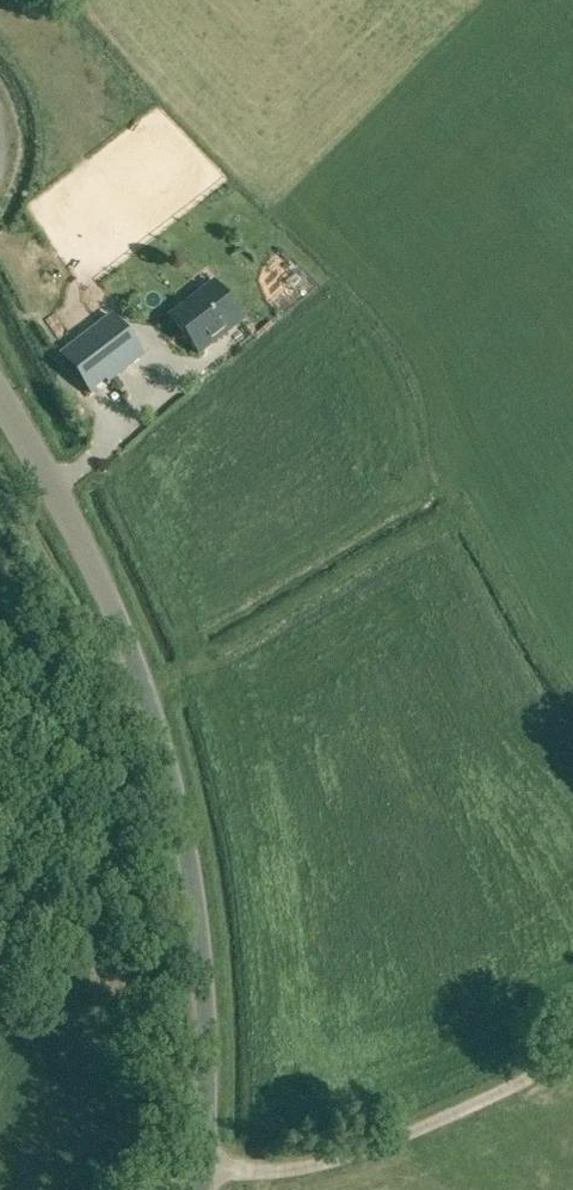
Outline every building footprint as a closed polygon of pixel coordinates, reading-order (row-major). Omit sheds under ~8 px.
[(199,354),(242,320),(213,283),(170,316),(199,354)] [(141,354),(124,331),(115,320),(113,316),(61,356),(65,360),(90,393),(118,372),(141,354)] [(131,365),(116,378),(126,390),(142,377),(131,365)]
